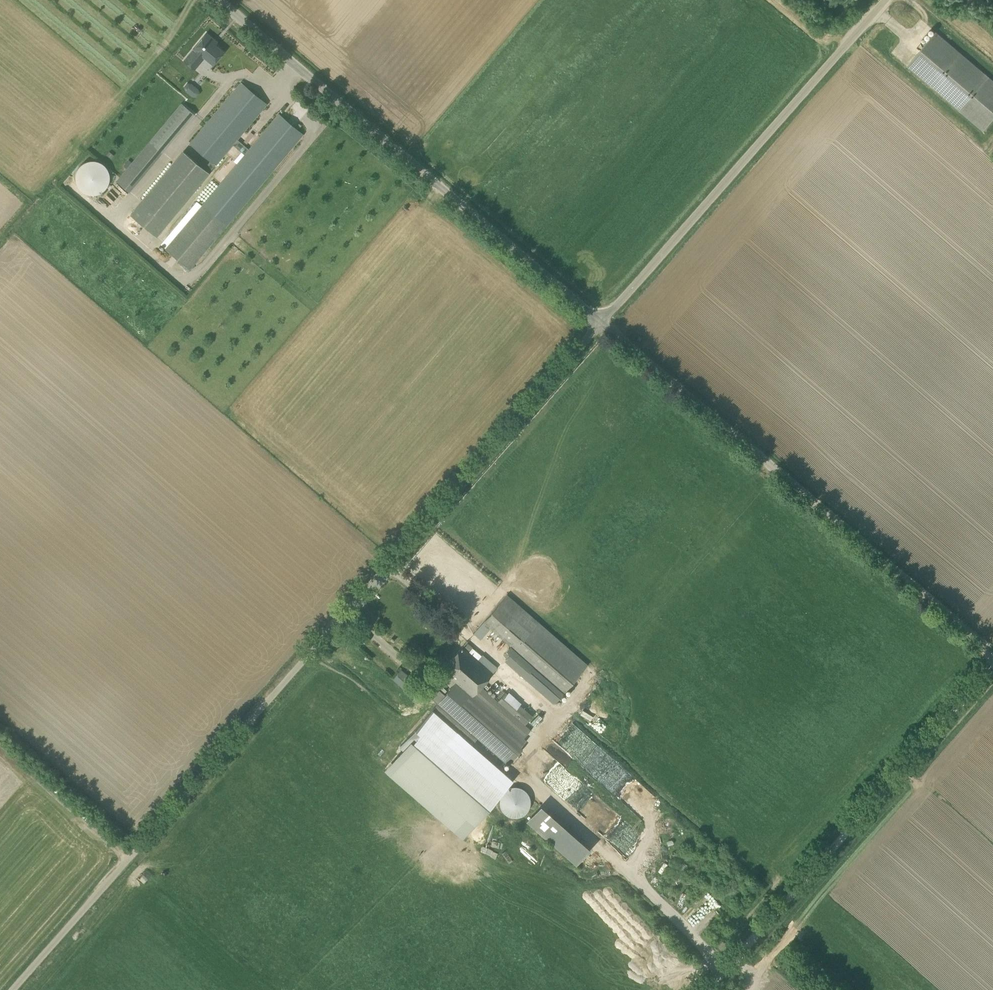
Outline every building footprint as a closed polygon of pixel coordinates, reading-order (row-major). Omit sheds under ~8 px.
[(983,130),(992,118),(992,80),(937,32),(908,66),(983,130)] [(206,33),(193,48),(205,57),(213,64),(224,51),(211,41),(213,38),(206,33)] [(200,62),(190,53),(184,60),(195,69),(200,62)] [(192,96),(197,97),(200,93),(198,88),(192,83),(187,82),(184,87),(186,91),(192,96)] [(237,139),(266,104),(241,83),(190,143),(216,165),(233,144),(245,155),(165,249),(190,269),(303,134),(279,114),(249,149),(237,139)] [(117,181),(129,191),(194,114),(182,104),(117,181)] [(209,172),(183,150),(130,214),(156,236),(209,172)] [(106,159),(80,162),(83,193),(110,190),(106,159)] [(587,664),(507,594),(484,621),(564,692),(587,664)] [(467,623),(472,618),(463,610),(458,615),(467,623)] [(492,673),(462,647),(442,670),(456,682),(445,694),(439,689),(432,698),(438,703),(430,712),(463,741),(471,732),(504,761),(531,729),(524,724),(532,715),(506,691),(498,700),(481,685),(492,673)] [(393,678),(406,689),(414,680),(401,668),(393,678)] [(434,721),(386,775),(460,840),(507,786),(434,721)] [(501,807),(520,818),(534,796),(514,784),(501,807)] [(577,865),(593,848),(544,804),(528,822),(577,865)] [(482,846),(480,851),(495,857),(497,852),(482,846)]
